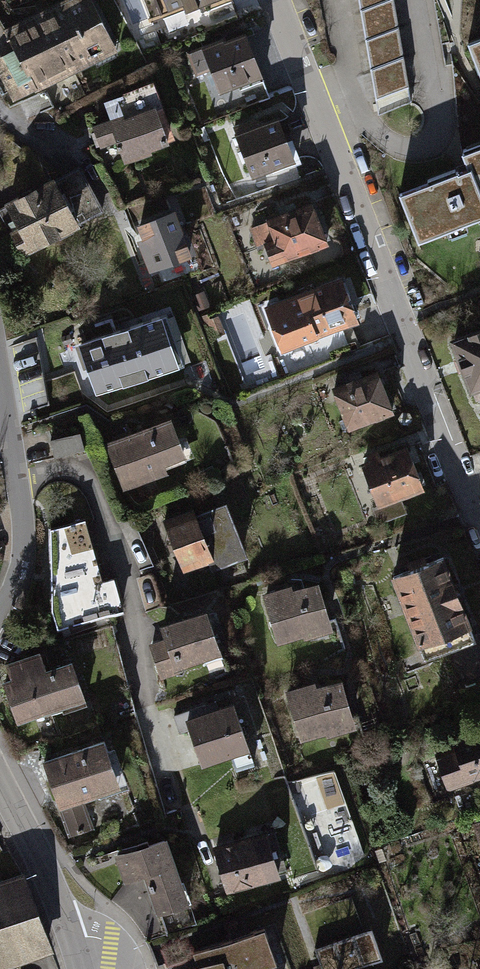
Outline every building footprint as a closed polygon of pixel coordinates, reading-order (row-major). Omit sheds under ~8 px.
[(0,67),(0,71),(14,98),(37,86),(37,85),(112,47),(113,48),(117,46),(114,42),(113,43),(92,0),(71,0),(41,16),(42,18),(6,34),(8,38),(6,39),(7,41),(9,40),(19,58),(0,67)] [(128,25),(150,18),(143,0),(119,0),(128,25)] [(162,18),(184,10),(185,13),(202,7),(204,11),(232,0),(154,0),(162,18)] [(378,115),(411,102),(393,0),(358,0),(378,115)] [(225,38),(202,47),(210,68),(219,92),(238,84),(240,89),(263,80),(245,35),(226,42),(225,38)] [(479,62),(479,39),(467,44),(468,46),(470,46),(477,63),(479,62)] [(210,68),(202,47),(188,53),(196,74),(210,68)] [(124,117),(94,128),(100,145),(116,140),(123,158),(167,142),(155,109),(157,108),(148,85),(125,94),(126,95),(106,102),(111,115),(121,111),(124,117)] [(249,128),(236,133),(252,175),(271,168),(273,173),(295,164),(278,119),(250,130),(249,128)] [(399,194),(418,242),(420,241),(420,240),(479,216),(479,148),(465,154),(464,152),(462,153),(468,169),(402,194),(402,193),(399,194)] [(78,168),(9,205),(17,221),(12,224),(17,232),(14,233),(23,252),(102,211),(78,168)] [(311,204),(251,228),(259,249),(266,246),(273,264),(326,243),(311,204)] [(172,213),(139,226),(152,260),(146,262),(149,270),(188,255),(172,213)] [(340,280),(267,309),(282,348),(356,320),(340,280)] [(160,316),(81,343),(98,394),(177,367),(160,316)] [(454,342),(476,400),(479,398),(479,332),(454,342)] [(348,384),(334,389),(337,396),(330,398),(336,413),(342,410),(349,428),(392,411),(381,385),(384,384),(381,378),(379,379),(377,373),(361,379),(359,372),(346,377),(348,384)] [(170,421),(108,446),(125,487),(165,470),(161,462),(183,453),(170,421)] [(80,433),(50,441),(55,458),(84,450),(80,433)] [(406,449),(363,465),(378,504),(421,488),(406,449)] [(193,510),(164,522),(183,571),(212,560),(214,565),(242,554),(224,507),(196,518),(193,510)] [(84,520),(51,529),(52,610),(58,629),(121,610),(113,579),(101,582),(84,520)] [(443,557),(393,576),(424,656),(473,637),(443,557)] [(291,589),(265,597),(278,638),(329,623),(318,587),(293,595),(291,589)] [(207,613),(161,628),(166,643),(153,649),(152,647),(151,647),(161,675),(177,670),(176,665),(219,651),(207,613)] [(460,652),(467,686),(479,683),(479,649),(460,652)] [(13,681),(5,684),(17,720),(61,704),(64,711),(86,703),(71,663),(40,674),(34,657),(8,666),(13,681)] [(314,686),(289,694),(301,735),(351,720),(341,685),(316,692),(314,686)] [(215,701),(173,715),(179,732),(189,729),(202,763),(229,754),(235,770),(254,763),(233,704),(218,709),(215,701)] [(438,756),(449,787),(479,776),(479,730),(454,740),(457,749),(438,756)] [(104,742),(45,763),(59,804),(80,797),(119,783),(104,742)] [(271,788),(294,880),(364,862),(341,770),(271,788)] [(90,826),(80,797),(59,804),(70,833),(78,830),(79,831),(83,829),(83,828),(90,826)] [(265,834),(216,848),(228,889),(278,875),(265,834)] [(164,840),(118,856),(127,881),(146,874),(150,887),(159,913),(185,904),(164,840)] [(0,876),(0,965),(51,946),(21,868),(0,876)] [(193,952),(198,967),(191,968),(270,968),(268,965),(277,962),(264,927),(193,952)] [(384,959),(375,930),(319,947),(326,968),(354,968),(384,959)] [(466,943),(470,956),(479,954),(479,939),(466,943)]
